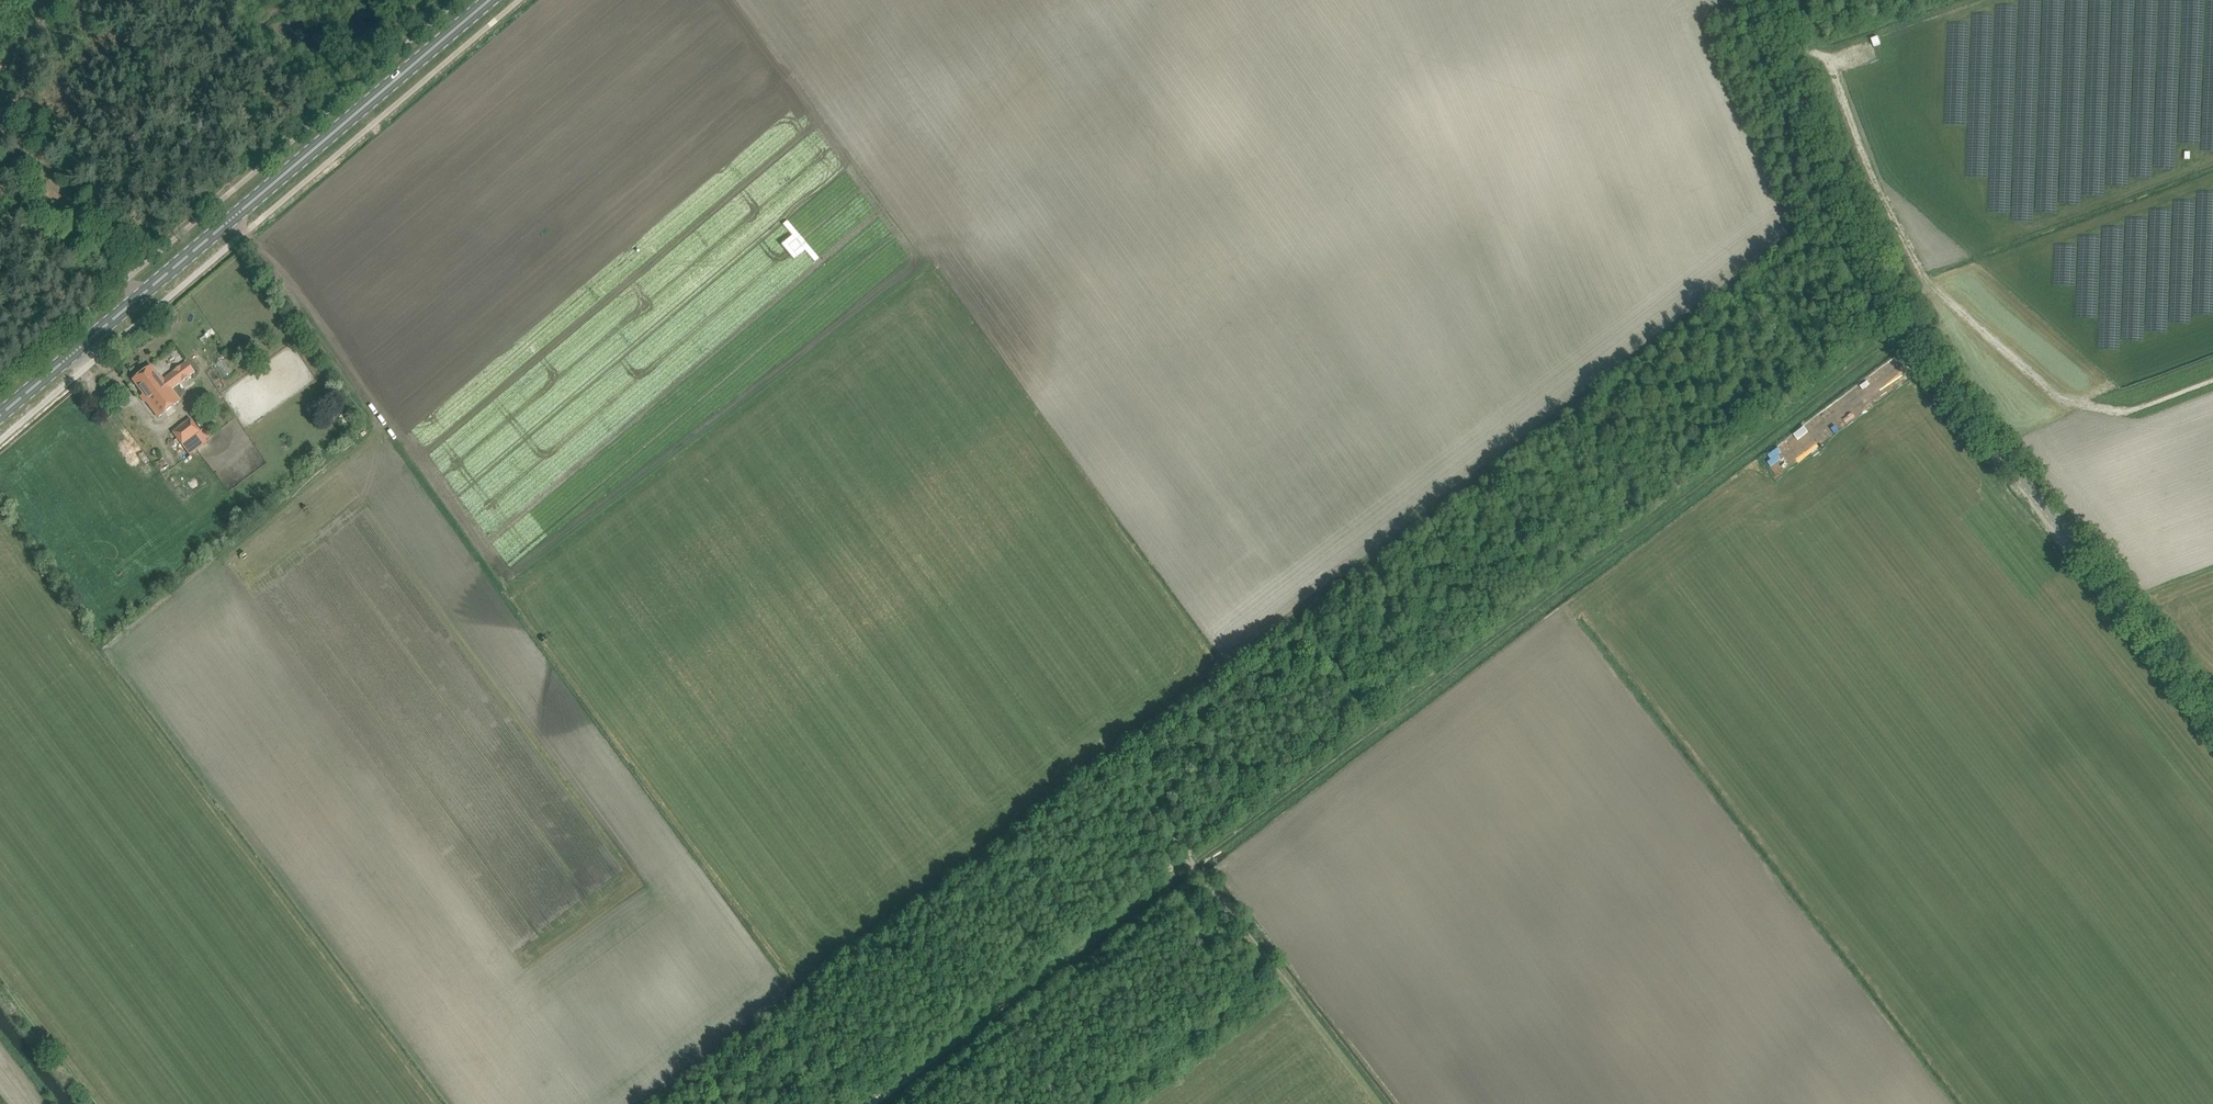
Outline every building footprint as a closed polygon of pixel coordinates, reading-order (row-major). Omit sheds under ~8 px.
[(1873,46),(1880,44),(1877,37),(1871,40),(1873,46)] [(194,372),(193,371),(187,362),(164,379),(162,377),(160,378),(151,366),(133,380),(144,394),(142,396),(159,417),(180,401),(171,389),(194,372)] [(206,442),(200,433),(191,421),(173,434),(188,455),(206,442)]
